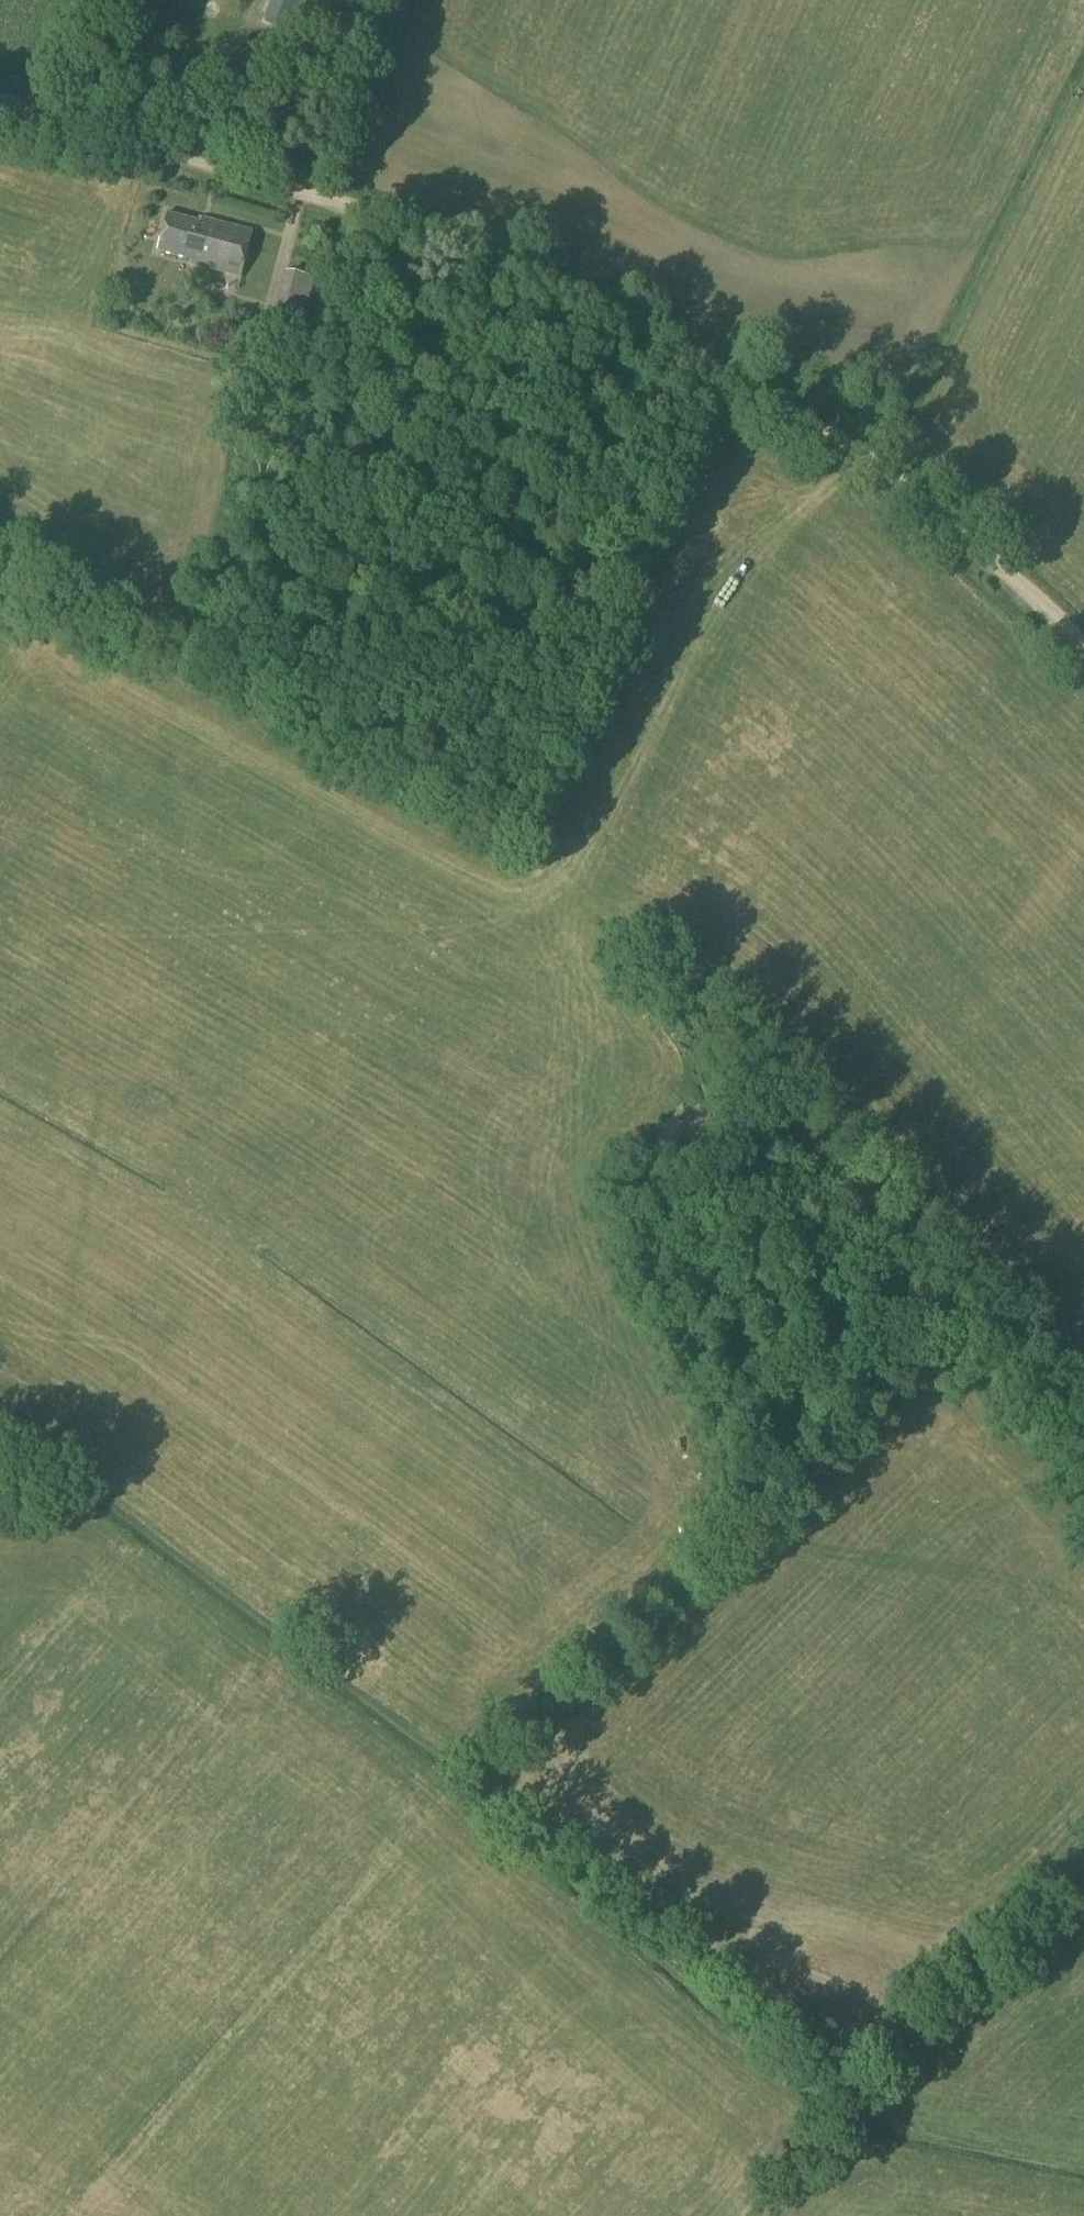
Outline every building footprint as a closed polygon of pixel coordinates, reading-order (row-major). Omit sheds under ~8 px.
[(275,27),(304,37),(317,0),(284,0),(275,27)] [(167,215),(157,252),(191,261),(190,265),(241,278),(252,233),(202,220),(200,224),(167,215)] [(275,310),(305,317),(315,279),(284,272),(275,310)] [(268,336),(300,345),(307,321),(275,312),(268,336)]
